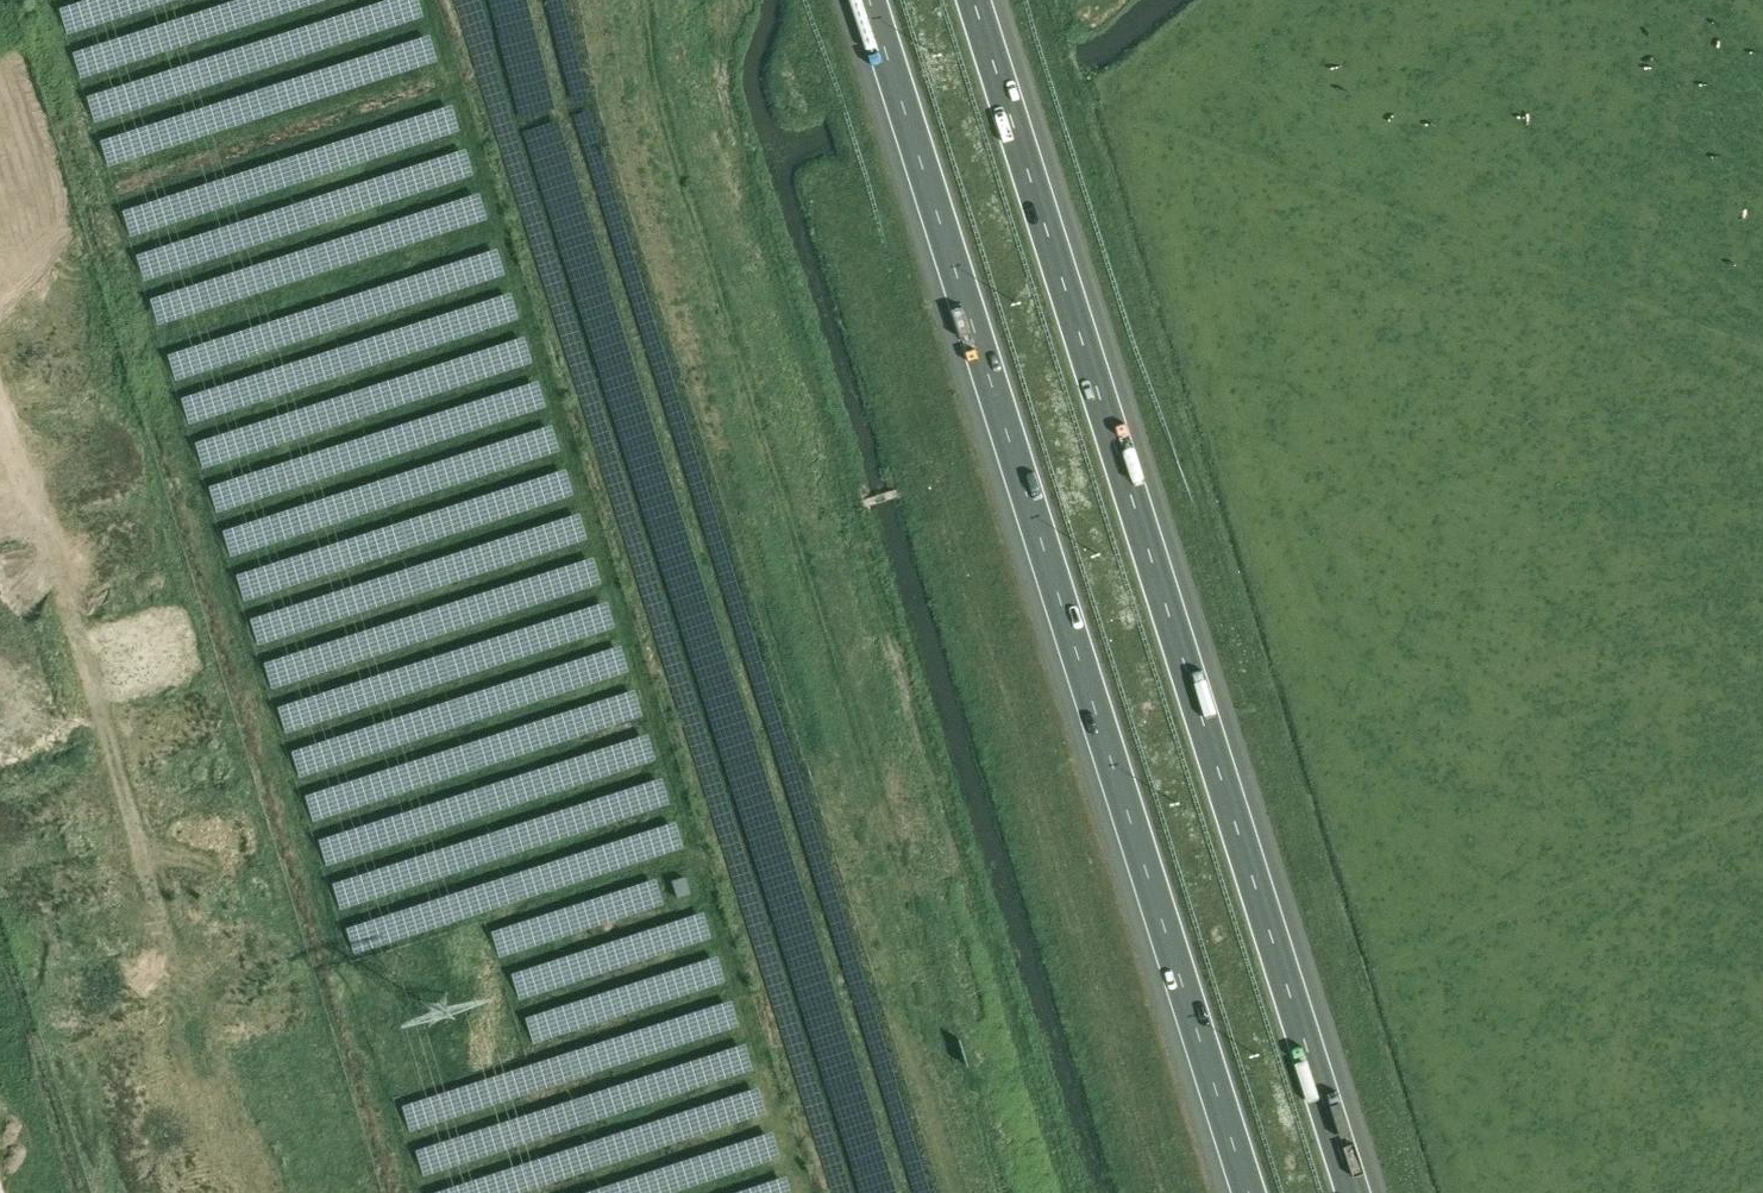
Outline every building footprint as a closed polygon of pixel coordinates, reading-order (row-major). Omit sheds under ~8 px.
[(670,882),(675,898),(689,894),(684,877),(670,882)]
